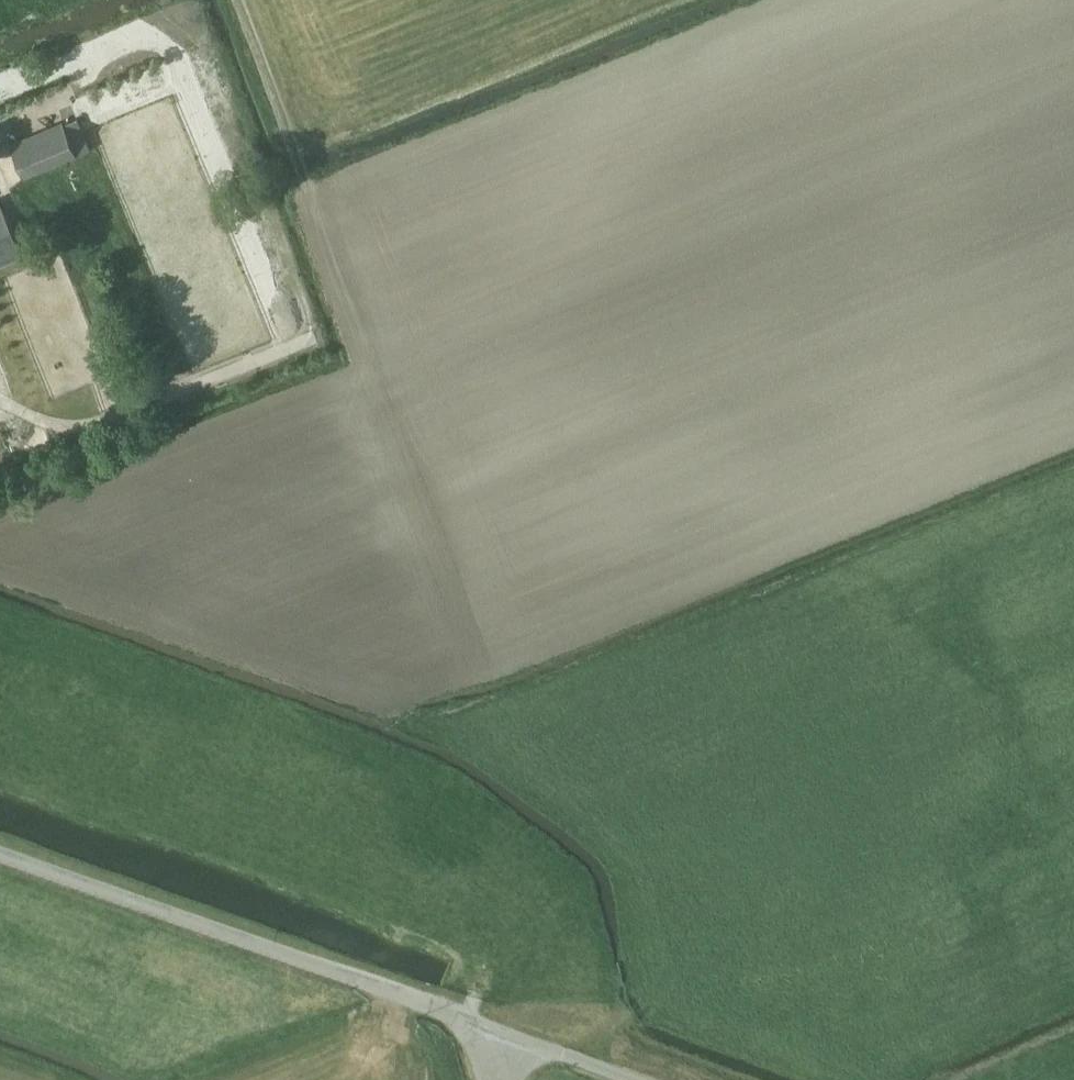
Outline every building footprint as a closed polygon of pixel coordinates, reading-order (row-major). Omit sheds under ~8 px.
[(62,123),(9,144),(25,178),(92,150),(80,118),(79,117),(62,123)] [(23,256),(0,201),(0,266),(23,256)]
